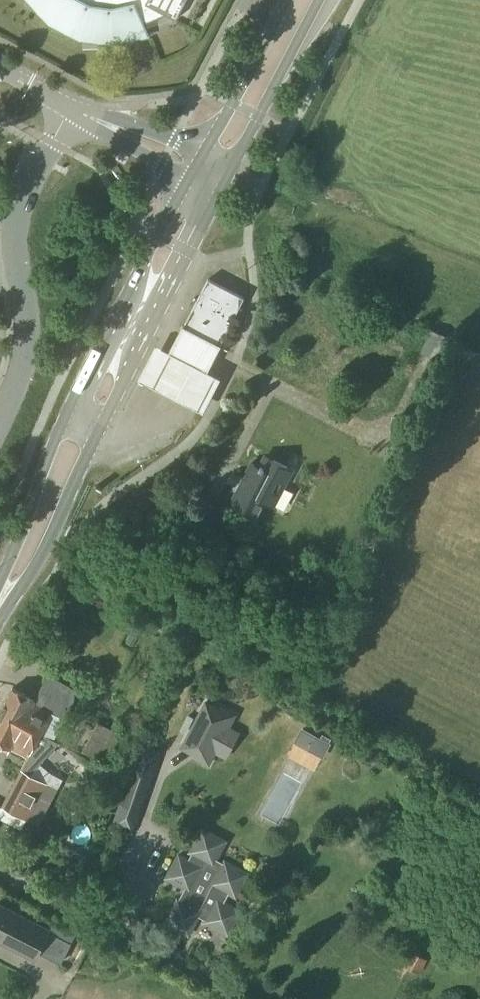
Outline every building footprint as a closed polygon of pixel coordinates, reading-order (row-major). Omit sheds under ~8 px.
[(42,8),(38,12),(51,22),(67,27),(66,32),(82,37),(98,37),(99,42),(115,41),(130,35),(133,40),(147,33),(143,23),(166,14),(176,19),(186,0),(31,0),(42,8)] [(198,340),(225,288),(208,279),(182,332),(198,340)] [(219,351),(244,298),(225,288),(198,340),(219,351)] [(222,386),(206,377),(219,351),(198,340),(182,332),(178,342),(169,358),(158,352),(140,385),(162,397),(204,419),(222,386)] [(292,469),(265,456),(259,467),(251,463),(230,504),(257,518),(270,493),(278,497),(292,469)] [(204,537),(219,508),(202,499),(186,528),(204,537)] [(74,700),(74,698),(74,694),(73,689),(70,686),(47,674),(34,700),(13,689),(0,712),(0,713),(58,744),(59,743),(54,740),(56,737),(61,726),(74,701),(74,700)] [(210,766),(217,753),(231,726),(237,714),(221,705),(219,708),(207,702),(181,747),(194,754),(193,757),(210,766)] [(58,744),(0,713),(0,743),(10,749),(29,758),(23,770),(21,769),(1,807),(0,806),(0,816),(34,833),(37,826),(38,826),(58,789),(31,774),(58,744)] [(113,730),(98,722),(82,752),(105,764),(121,734),(124,730),(116,725),(113,730)] [(293,742),(324,759),(332,743),(329,742),(330,739),(322,734),(320,737),(301,727),(293,742)] [(130,762),(116,802),(141,811),(154,771),(162,746),(138,738),(130,762)] [(106,777),(107,774),(117,778),(119,773),(98,765),(95,773),(106,777)] [(293,776),(270,818),(290,829),(314,788),(293,776)] [(218,860),(227,841),(202,827),(188,853),(191,855),(189,858),(178,853),(164,878),(184,889),(178,900),(177,899),(165,923),(188,935),(198,916),(204,920),(203,922),(229,936),(242,910),(225,901),(229,894),(236,898),(249,873),(224,859),(222,862),(218,860)] [(51,929),(0,903),(0,944),(35,961),(51,929)] [(420,973),(428,960),(411,951),(403,965),(420,973)]
